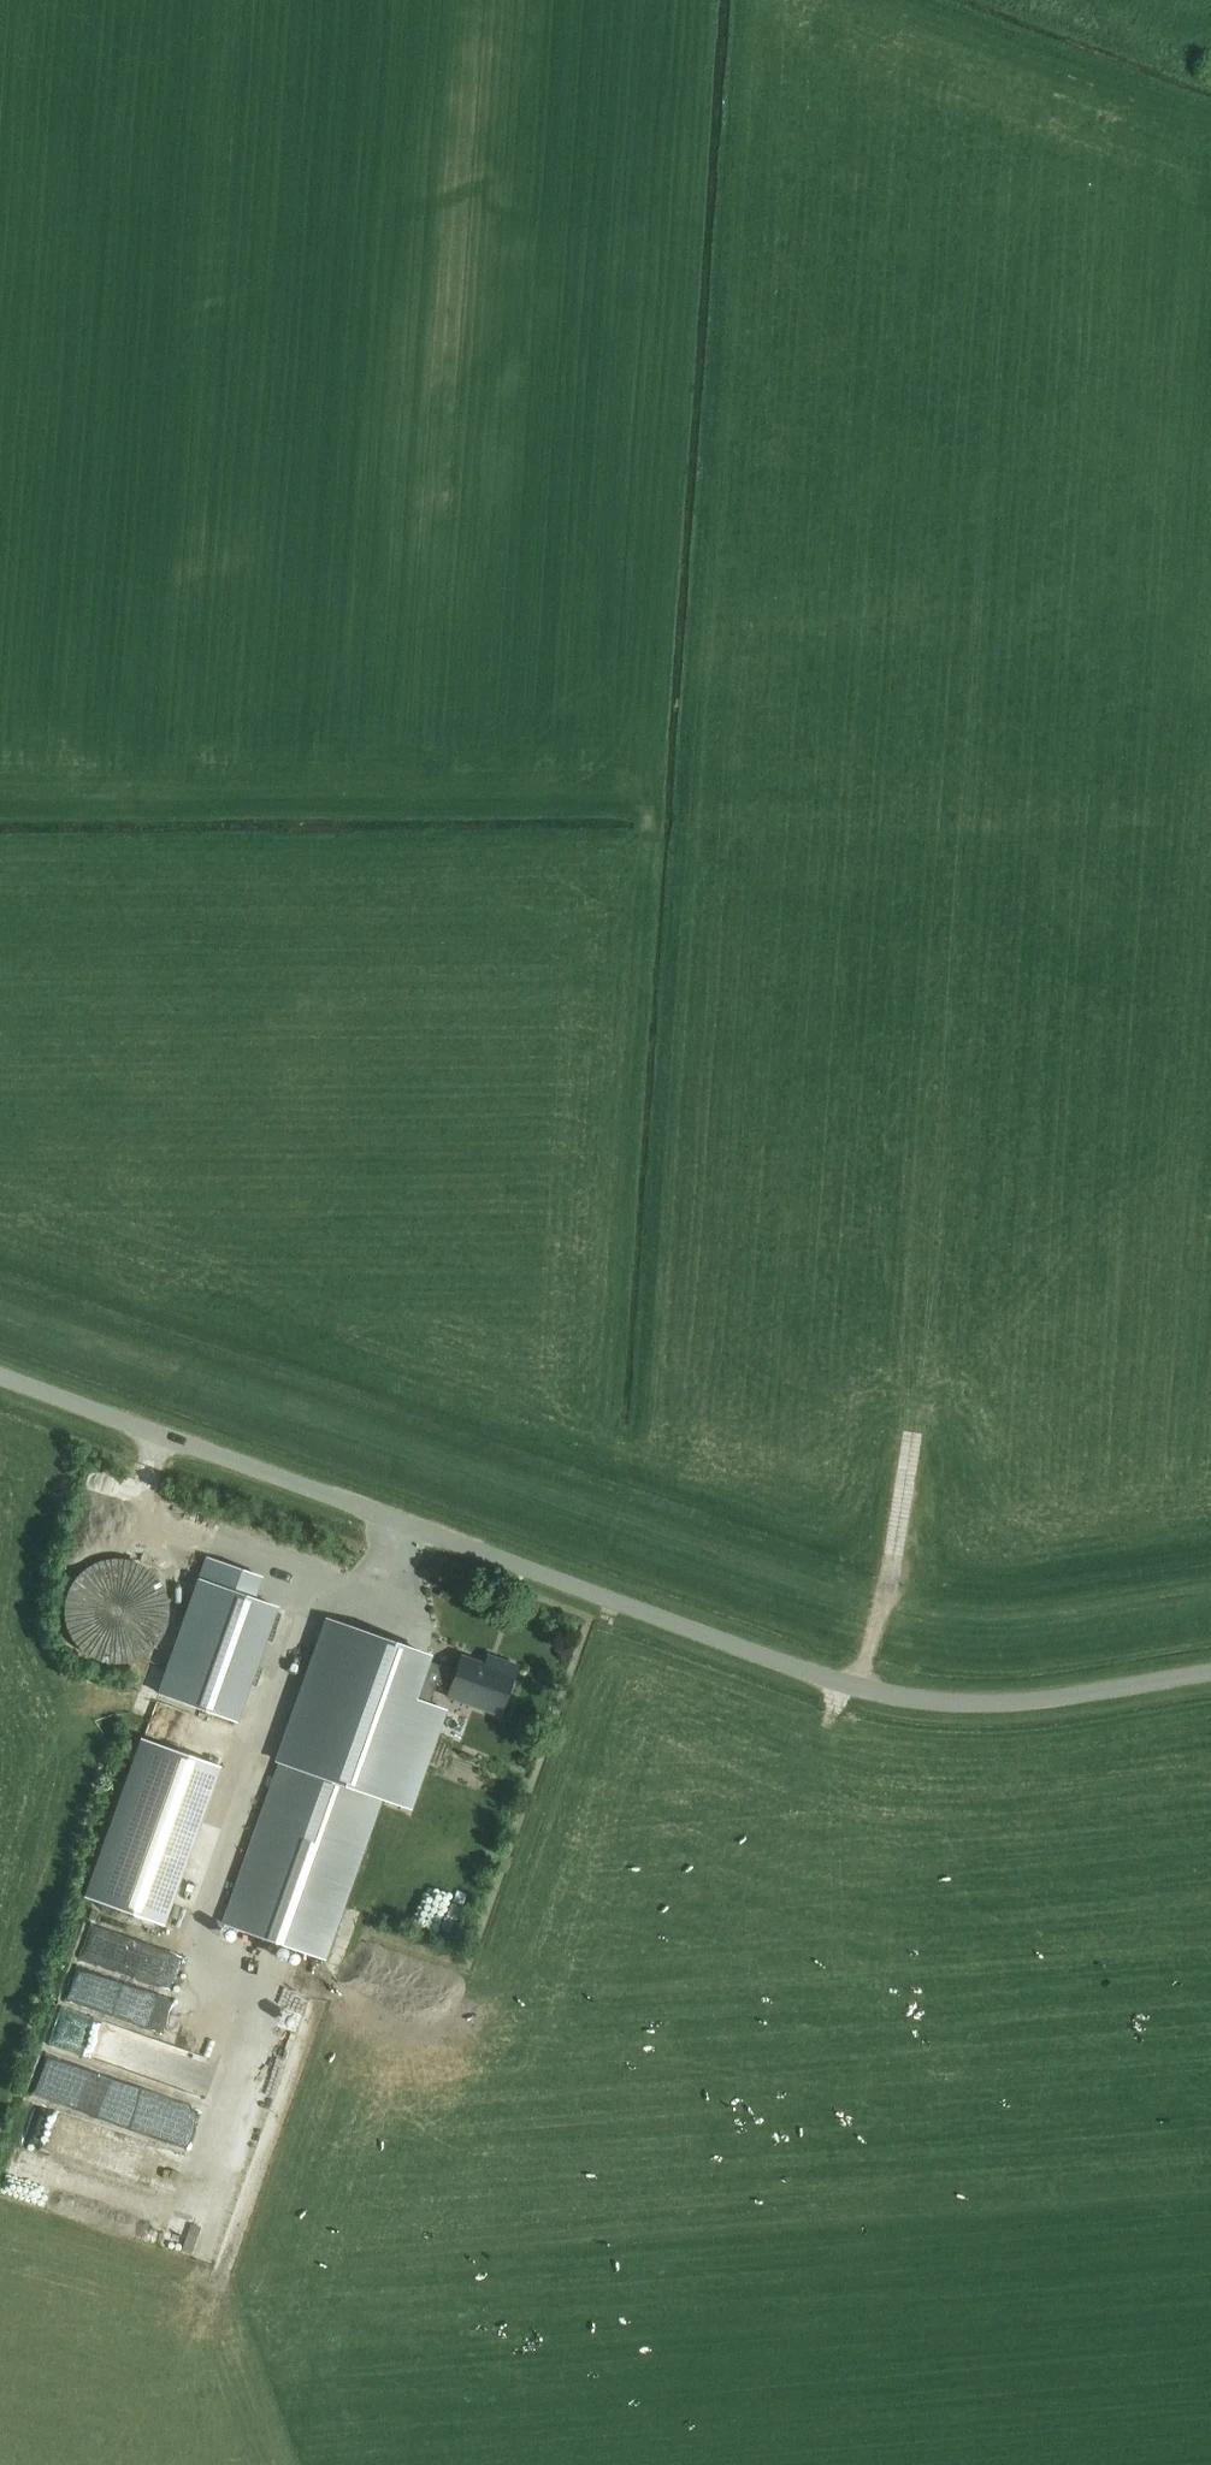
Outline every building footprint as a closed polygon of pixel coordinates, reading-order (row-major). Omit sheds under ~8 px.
[(126,1554),(117,1553),(102,1554),(93,1557),(85,1561),(78,1567),(72,1574),(67,1581),(64,1590),(62,1598),(61,1607),(62,1616),(65,1625),(69,1633),(74,1640),(81,1647),(88,1652),(96,1655),(105,1658),(114,1658),(123,1658),(132,1655),(140,1651),(148,1646),(154,1640),(159,1633),(163,1624),(166,1616),(167,1607),(166,1598),(164,1589),(161,1581),(156,1573),(149,1567),(142,1561),(134,1557),(126,1554)] [(196,1591),(155,1704),(232,1732),(273,1619),(255,1613),(263,1591),(222,1576),(214,1598),(196,1591)] [(289,1739),(413,1785),(440,1708),(429,1704),(436,1681),(451,1686),(447,1695),(500,1714),(517,1665),(497,1658),(494,1667),(462,1655),(456,1670),(424,1659),(426,1655),(330,1621),(289,1739)] [(220,1766),(143,1738),(86,1897),(163,1924),(220,1766)] [(269,1878),(269,1883),(259,1882),(259,1876),(240,1875),(238,1916),(285,1918),(286,1879),(269,1878)] [(88,1952),(77,1988),(168,2017),(180,1979),(182,1980),(193,1946),(102,1917),(91,1953),(88,1952)] [(273,1994),(251,2049),(283,2062),(305,2007),(273,1994)] [(58,2054),(49,2084),(202,2130),(222,2065),(113,2032),(118,2017),(68,2002),(56,2038),(123,2058),(119,2072),(58,2054)] [(62,2138),(72,2115),(46,2104),(36,2127),(62,2138)] [(83,2116),(74,2112),(64,2139),(109,2155),(120,2125),(103,2119),(100,2128),(81,2121),(83,2116)] [(161,2132),(141,2132),(142,2163),(160,2162),(160,2159),(176,2159),(175,2140),(161,2141),(161,2132)] [(24,2144),(12,2178),(60,2195),(67,2175),(78,2179),(83,2165),(24,2144)]
